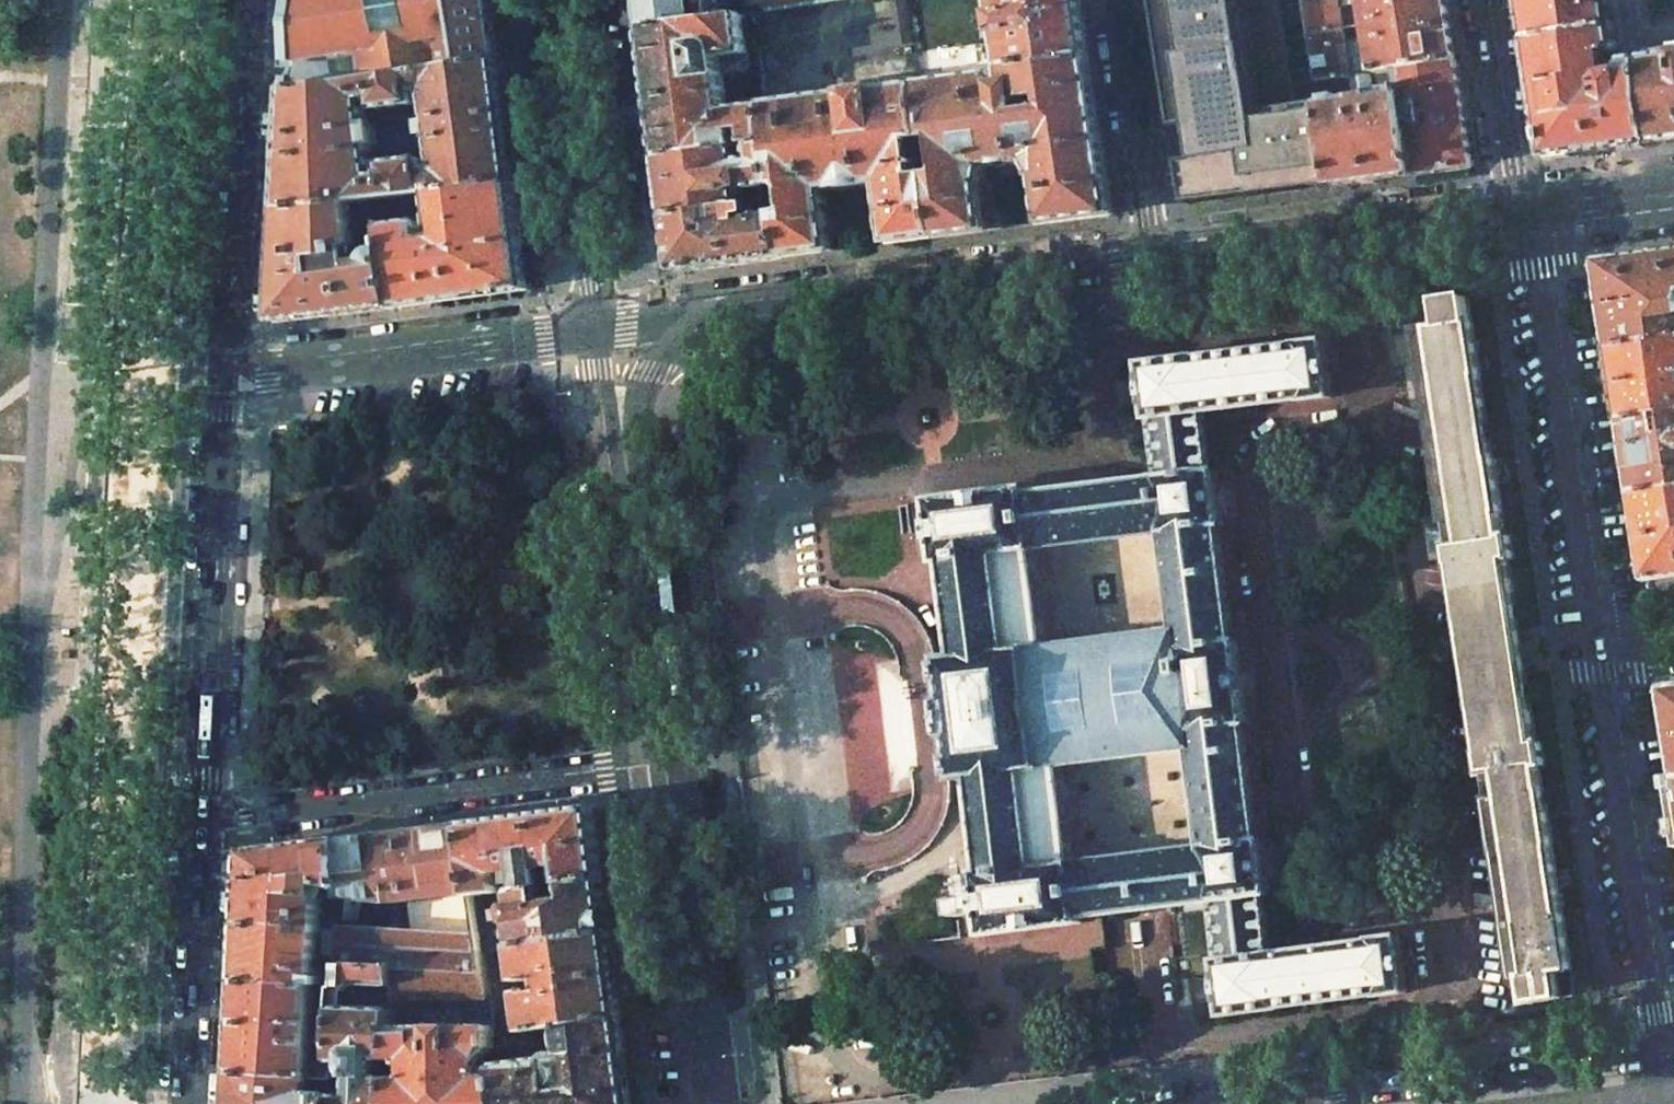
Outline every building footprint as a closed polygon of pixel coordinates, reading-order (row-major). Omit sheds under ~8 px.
[(415,74),(500,59),(493,0),(296,0),(296,4),(298,4),(296,25),(295,47),(293,47),(293,66),(297,66),(292,78),(291,78),(290,89),(332,88),(415,74)] [(645,29),(646,29),(717,19),(720,19),(735,16),(744,15),(754,14),(770,11),(845,0),(642,0),(645,29)] [(996,15),(982,17),(985,40),(1000,38),(1004,67),(1004,68),(1088,55),(1080,0),(994,0),(996,15)] [(1183,199),(1184,203),(1187,203),(1333,186),(1319,80),(1307,0),(1155,0),(1183,199)] [(1319,80),(1399,69),(1458,61),(1448,0),(1307,0),(1319,80)] [(1610,0),(1522,0),(1528,39),(1614,25),(1610,0)] [(717,19),(646,29),(662,157),(770,141),(766,104),(727,109),(723,74),(746,72),(746,69),(751,68),(749,53),(744,15),(735,16),(720,19),(717,19)] [(1528,39),(1547,158),(1652,144),(1641,57),(1624,60),(1619,64),(1621,72),(1606,74),(1604,54),(1615,52),(1617,49),(1617,48),(1614,25),(1528,39)] [(1673,141),(1673,53),(1641,57),(1652,144),(1673,141)] [(1039,176),(1042,202),(1035,203),(1033,209),(1029,214),(1030,225),(1114,214),(1088,55),(1004,68),(1006,82),(1007,88),(1014,129),(1005,131),(1009,166),(1015,164),(1017,167),(1021,163),(1030,162),(1030,164),(1031,164),(1036,173),(1036,176),(1039,176)] [(500,59),(415,74),(419,104),(420,103),(418,93),(429,92),(433,123),(425,124),(425,128),(426,131),(434,130),(435,136),(424,138),(427,160),(431,192),(432,192),(515,181),(500,59)] [(1474,167),(1458,61),(1399,69),(1415,175),(1474,167)] [(1415,175),(1399,69),(1319,80),(1333,186),(1415,175)] [(332,88),(290,89),(284,211),(353,202),(382,199),(403,196),(426,193),(431,192),(427,160),(426,159),(388,164),(387,166),(387,167),(388,175),(383,176),(377,177),(373,146),(382,145),(380,123),(370,124),(367,101),(373,100),(378,99),(379,107),(379,109),(381,110),(418,105),(419,104),(415,74),(332,88)] [(1007,88),(1006,82),(1000,83),(994,75),(976,77),(976,75),(974,75),(950,78),(948,79),(948,81),(920,85),(927,141),(938,139),(943,174),(932,176),(939,236),(1004,228),(1002,217),(996,214),(993,209),(986,210),(982,183),(986,182),(985,180),(987,170),(988,170),(987,167),(996,166),(999,167),(998,168),(1001,169),(1003,166),(1009,166),(1005,131),(1014,129),(1007,88)] [(769,95),(765,99),(766,104),(770,141),(776,185),(782,184),(788,189),(791,210),(779,212),(785,256),(833,250),(826,190),(883,183),(891,243),(939,236),(932,176),(920,177),(916,142),(927,141),(920,85),(919,82),(893,85),(891,86),(891,88),(818,98),(817,96),(814,96),(789,99),(789,95),(787,95),(784,93),(784,91),(769,93),(769,95)] [(770,141),(662,157),(669,215),(744,205),(741,188),(744,186),(746,182),(748,186),(754,188),(776,185),(770,141)] [(403,196),(382,199),(385,217),(386,226),(389,251),(396,307),(529,290),(515,181),(432,192),(431,192),(426,193),(429,216),(435,216),(437,228),(430,229),(427,224),(421,221),(407,223),(403,196)] [(353,202),(284,211),(278,320),(278,322),(280,322),(396,307),(389,251),(379,254),(376,257),(373,263),(358,265),(357,258),(365,257),(364,249),(356,250),(355,248),(358,247),(358,245),(354,213),(362,212),(363,220),(385,217),(382,199),(353,202)] [(744,205),(669,215),(676,269),(678,271),(785,256),(779,212),(778,200),(763,202),(764,214),(763,214),(763,216),(747,218),(745,205),(744,205)] [(1602,261),(1599,264),(1612,347),(1673,338),(1673,251),(1602,261)] [(1493,458),(1481,376),(1482,376),(1473,322),(1472,322),(1468,297),(1440,301),(1444,327),(1419,330),(1427,384),(1428,384),(1441,467),(1440,467),(1452,545),(1449,546),(1453,568),(1455,568),(1483,752),(1481,752),(1484,775),(1488,775),(1506,901),(1518,978),(1525,977),(1529,1002),(1562,997),(1562,995),(1573,993),(1569,970),(1572,969),(1563,916),(1552,845),(1553,845),(1540,767),(1546,766),(1543,743),(1537,744),(1523,649),(1509,560),(1515,559),(1511,536),(1505,537),(1494,458),(1493,458)] [(1612,347),(1623,421),(1673,413),(1673,338),(1612,347)] [(1150,418),(1157,478),(1026,495),(1025,490),(932,502),(935,520),(940,561),(945,560),(958,657),(941,660),(941,665),(939,665),(952,774),(955,773),(955,778),(972,776),(985,874),(979,874),(986,933),(1079,921),(1080,917),(1210,901),(1218,960),(1217,961),(1218,974),(1221,1001),(1222,1001),(1223,1015),(1278,1008),(1278,1007),(1379,994),(1380,995),(1405,992),(1403,978),(1404,978),(1400,950),(1399,950),(1397,936),(1372,939),(1373,941),(1271,954),(1264,894),(1268,894),(1261,839),(1257,840),(1246,749),(1242,724),(1246,723),(1246,721),(1237,643),(1236,643),(1236,641),(1232,641),(1218,525),(1222,525),(1216,478),(1215,470),(1211,471),(1203,411),(1305,399),(1305,400),(1331,397),(1329,383),(1326,355),(1325,355),(1324,341),(1298,344),(1298,345),(1197,358),(1197,357),(1142,364),(1144,377),(1143,378),(1146,403),(1146,405),(1147,405),(1149,418),(1150,418)] [(1623,421),(1635,493),(1673,488),(1673,413),(1623,421)] [(1635,493),(1648,579),(1649,579),(1649,580),(1650,580),(1673,577),(1673,488),(1635,493)] [(1666,688),(1666,689),(1665,689),(1665,690),(1673,749),(1673,687),(1666,688)] [(595,807),(465,824),(474,892),(474,893),(500,889),(497,873),(521,870),(523,886),(604,876),(595,807)] [(465,824),(343,840),(344,888),(344,896),(394,903),(411,900),(412,905),(407,905),(408,915),(413,915),(414,926),(408,926),(408,934),(344,930),(344,931),(343,959),(342,964),(345,964),(395,966),(485,970),(482,951),(481,938),(474,893),(474,892),(465,824)] [(343,840),(249,851),(245,923),(322,929),(323,912),(331,908),(335,908),(336,900),(338,896),(344,896),(344,888),(343,840)] [(500,889),(474,893),(481,938),(482,951),(513,947),(515,946),(611,932),(604,876),(523,886),(504,889),(500,889)] [(322,929),(245,923),(242,982),(318,987),(339,989),(341,989),(343,982),(327,980),(327,979),(319,979),(320,958),(343,959),(344,931),(322,929)] [(561,1026),(622,1016),(611,932),(515,946),(513,947),(517,981),(544,978),(545,988),(536,990),(535,985),(523,986),(523,991),(519,992),(524,1031),(561,1026)] [(395,966),(345,964),(343,982),(341,989),(339,989),(339,995),(344,995),(344,989),(347,990),(346,1008),(393,1014),(394,1007),(394,1000),(394,995),(395,966)] [(485,970),(395,966),(394,995),(394,1000),(394,1007),(400,1007),(400,1000),(465,999),(465,1004),(468,1007),(481,1007),(483,1026),(494,1026),(490,999),(488,985),(487,978),(485,970)] [(495,977),(487,978),(488,985),(496,984),(495,977)] [(314,1057),(316,1023),(317,1004),(339,1004),(339,995),(339,989),(318,987),(242,982),(237,1073),(336,1080),(337,1062),(337,1050),(326,1050),(324,1057),(314,1057)] [(338,1008),(338,1032),(337,1043),(337,1050),(337,1062),(336,1080),(335,1103),(390,1103),(393,1027),(393,1014),(346,1008),(338,1008)] [(622,1016),(561,1026),(524,1031),(495,1036),(494,1036),(498,1065),(502,1103),(633,1103),(622,1016)] [(393,1027),(390,1103),(502,1103),(498,1065),(494,1036),(495,1036),(494,1026),(483,1026),(393,1027)] [(237,1073),(235,1103),(335,1103),(336,1080),(237,1073)]
